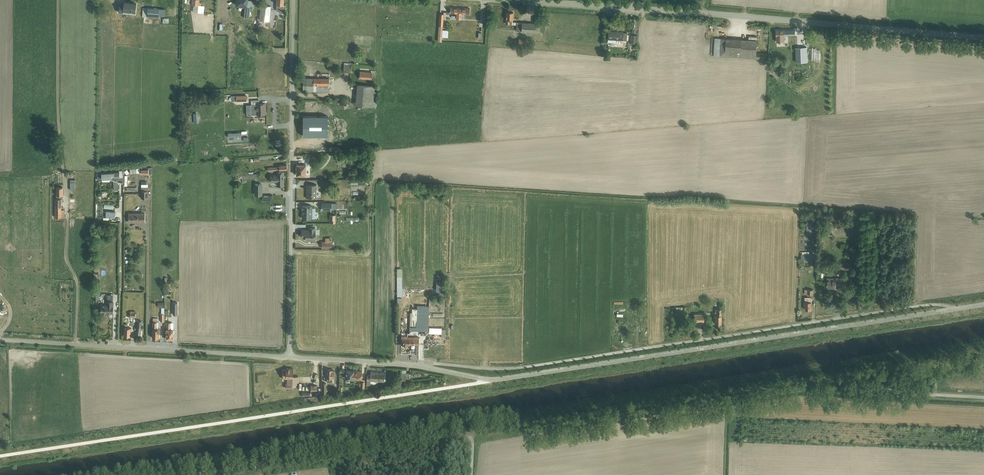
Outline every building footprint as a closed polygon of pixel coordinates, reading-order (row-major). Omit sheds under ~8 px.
[(236,5),(245,6),(244,17),(249,18),(250,9),(254,9),(254,0),(251,0),(236,0),(236,5)] [(119,3),(118,12),(123,12),(123,10),(135,12),(136,4),(124,2),(124,4),(119,3)] [(261,5),(259,20),(269,21),(271,6),(261,5)] [(159,8),(144,7),(143,17),(158,18),(159,8)] [(469,14),(470,8),(462,7),(462,8),(450,7),(450,12),(456,13),(456,19),(461,19),(461,13),(469,14)] [(517,22),(517,31),(536,32),(536,31),(540,31),(540,24),(536,23),(522,22),(517,22)] [(781,38),(781,36),(795,35),(795,30),(784,30),(784,27),(777,27),(777,30),(776,30),(776,32),(775,32),(775,35),(777,35),(777,36),(778,36),(778,38),(776,38),(777,44),(783,44),(782,38),(781,38)] [(702,28),(702,36),(711,36),(711,28),(702,28)] [(616,40),(626,40),(627,33),(623,33),(623,32),(608,31),(608,42),(615,43),(616,40)] [(756,53),(757,40),(721,38),(720,56),(766,59),(766,54),(756,53)] [(806,47),(796,47),(796,61),(807,61),(806,47)] [(359,71),(359,78),(371,79),(371,77),(374,77),(375,70),(371,70),(371,71),(359,71)] [(303,91),(313,91),(313,85),(313,78),(303,78),(303,91)] [(378,86),(357,84),(355,104),(376,106),(378,86)] [(258,100),(251,101),(251,105),(251,114),(256,114),(265,114),(265,104),(258,104),(258,100)] [(328,115),(303,115),(303,136),(328,136),(328,115)] [(94,121),(90,121),(76,122),(76,129),(94,129),(94,121)] [(297,164),(297,175),(306,175),(306,164),(297,164)] [(118,175),(99,175),(99,180),(112,180),(112,178),(114,178),(114,177),(123,177),(123,171),(118,171),(118,175)] [(277,185),(283,185),(283,171),(277,171),(277,174),(275,174),(275,175),(270,175),(270,182),(277,182),(277,185)] [(254,195),(263,195),(262,184),(254,183),(254,195)] [(306,198),(307,198),(316,198),(316,184),(306,184),(306,189),(307,189),(307,197),(306,197),(306,198)] [(56,189),(56,218),(65,219),(65,211),(62,211),(62,189),(56,189)] [(302,218),(312,218),(313,206),(302,205),(302,209),(302,218)] [(131,215),(131,224),(146,224),(146,215),(131,215)] [(315,237),(316,237),(316,233),(316,227),(308,227),(308,230),(301,230),(301,237),(306,237),(306,240),(316,240),(315,237)] [(322,241),(322,248),(331,248),(331,237),(325,237),(325,241),(322,241)] [(836,278),(827,278),(827,287),(839,288),(839,286),(851,286),(851,278),(849,278),(847,278),(847,275),(844,275),(844,278),(839,278),(839,277),(836,277),(836,278)] [(102,306),(102,314),(112,314),(113,302),(107,302),(107,307),(102,306)] [(429,332),(430,307),(417,307),(417,310),(412,310),(411,332),(429,332)] [(676,308),(675,315),(684,316),(685,309),(676,308)] [(703,312),(693,312),(693,321),(703,321),(703,312)] [(293,382),(293,376),(294,368),(286,368),(286,369),(283,369),(283,370),(282,370),(282,373),(283,373),(282,379),(288,379),(288,385),(286,384),(286,388),(292,388),(292,385),(296,385),(296,382),(293,382)] [(346,374),(346,378),(346,379),(354,380),(354,379),(361,380),(362,371),(354,371),(347,370),(346,374)] [(367,375),(366,385),(370,385),(370,380),(384,381),(385,373),(371,372),(370,375),(367,375)]
